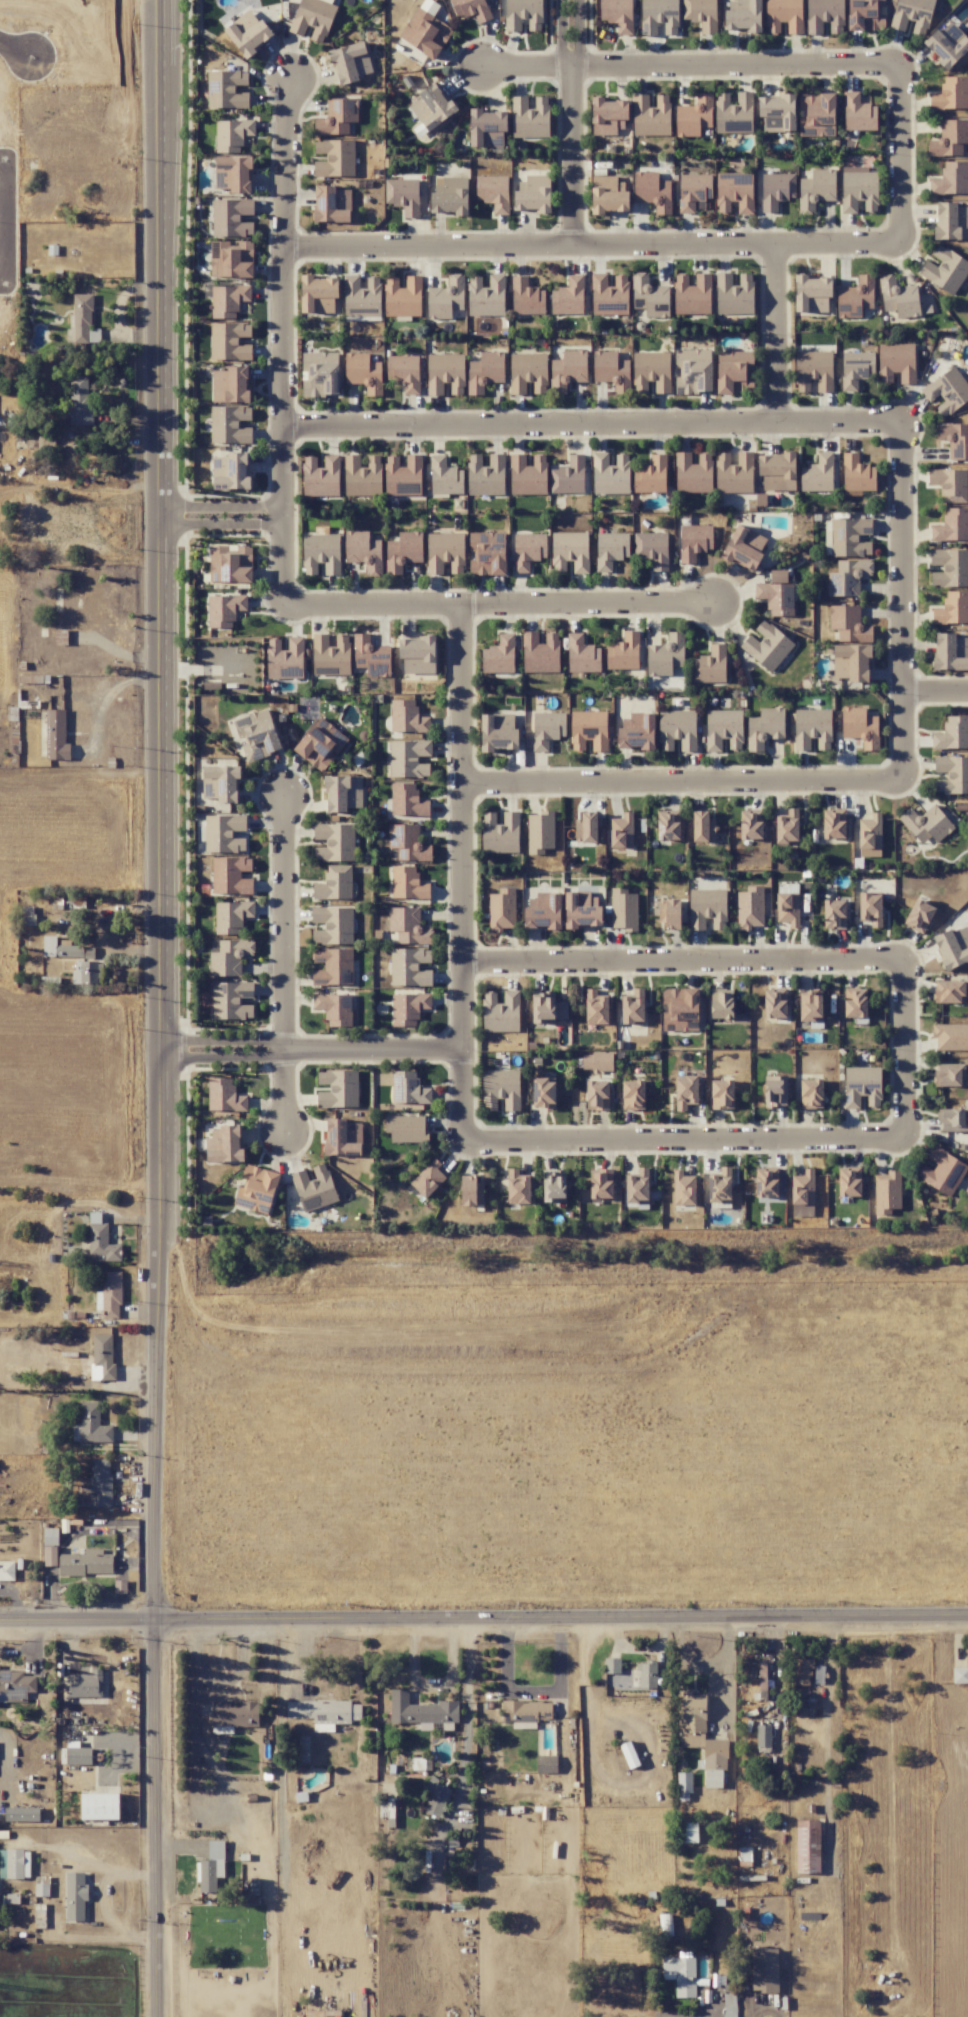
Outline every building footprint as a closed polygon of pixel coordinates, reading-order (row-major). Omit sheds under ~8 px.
[(303,37),(307,25),(314,27),(310,39),(323,44),(336,6),(327,3),(328,0),(300,0),(289,32),(303,37)] [(457,19),(473,13),(478,24),(491,19),(484,0),(450,0),(457,19)] [(632,35),(631,0),(600,0),(600,22),(617,22),(617,35),(632,35)] [(657,35),(657,22),(664,22),(664,35),(678,35),(678,0),(641,0),(642,36),(657,35)] [(683,21),(701,21),(701,34),(716,34),(716,0),(682,0),(683,21)] [(761,0),(729,0),(729,10),(725,10),(725,31),(761,31),(761,0)] [(908,19),(915,21),(912,33),(926,36),(934,0),(897,0),(890,28),(905,31),(908,19)] [(435,59),(453,29),(417,7),(399,38),(435,59)] [(247,59),(257,52),(255,49),(273,34),(261,19),(258,21),(249,10),(224,30),(247,59)] [(967,49),(967,42),(949,24),(941,32),(937,28),(924,42),(941,60),(938,62),(947,71),(967,49)] [(335,50),(337,58),(333,59),(335,65),(345,62),(350,79),(373,73),(364,42),(335,50)] [(248,108),(249,93),(235,92),(236,85),(248,85),(248,72),(208,71),(207,107),(248,108)] [(967,108),(967,76),(942,77),(942,94),(930,94),(930,109),(967,108)] [(458,110),(450,99),(447,101),(435,84),(407,104),(428,132),(458,110)] [(877,130),(877,104),(859,104),(860,92),(844,91),(844,130),(877,130)] [(752,92),(737,92),(737,105),(730,106),(729,92),(715,93),(716,133),(753,132),(752,92)] [(712,127),(712,94),(696,93),(695,106),(676,106),(676,136),(699,137),(700,127),(712,127)] [(835,94),(800,93),(799,136),(834,136),(835,94)] [(656,95),(656,108),(648,108),(649,95),(633,94),(633,135),(669,135),(670,95),(656,95)] [(795,131),(794,94),(783,94),(783,97),(758,98),(759,117),(763,117),(763,132),(795,131)] [(527,96),(512,97),(513,138),(549,137),(549,97),(534,97),(535,110),(528,110),(527,96)] [(627,101),(604,101),(604,97),(592,98),(592,136),(617,135),(616,129),(627,129),(627,101)] [(315,135),(348,135),(348,122),(358,122),(357,99),(326,99),(327,119),(314,119),(315,135)] [(507,112),(482,112),(482,109),(471,108),(470,146),(502,147),(503,131),(507,131),(507,112)] [(962,143),(967,143),(967,119),(940,120),(940,140),(928,140),(928,156),(962,155),(962,143)] [(242,153),(242,136),(255,136),(255,121),(216,120),(216,152),(242,153)] [(354,176),(354,140),(314,140),(314,154),(326,153),(326,161),(314,162),(314,177),(354,176)] [(230,193),(251,193),(251,156),(215,157),(216,189),(230,189),(230,193)] [(942,162),(942,178),(929,179),(929,194),(967,194),(967,174),(967,161),(942,162)] [(842,214),(857,214),(857,201),(864,201),(864,211),(878,211),(878,172),(867,172),(867,167),(842,167),(842,214)] [(836,169),(811,169),(811,179),(800,178),(799,214),(815,215),(816,200),(835,201),(836,169)] [(655,215),(671,215),(670,181),(658,181),(658,172),(634,172),(635,203),(655,203),(655,215)] [(716,174),(717,213),(730,212),(730,201),(737,201),(737,214),(753,214),(752,173),(716,174)] [(680,214),(695,213),(694,200),(712,200),(711,174),(679,175),(680,214)] [(795,199),(795,174),(761,174),(762,212),(777,212),(777,200),(795,199)] [(525,175),(525,181),(515,181),(515,211),(550,212),(550,176),(525,175)] [(508,215),(508,176),(476,176),(476,202),(493,202),(493,215),(508,215)] [(591,212),(628,213),(629,191),(624,191),(624,182),(617,182),(617,176),(592,176),(591,212)] [(469,214),(468,177),(435,177),(435,192),(431,192),(431,214),(469,214)] [(419,218),(418,179),(385,180),(385,205),(403,205),(404,218),(419,218)] [(350,222),(351,190),(336,190),(336,186),(316,185),(316,210),(313,210),(313,221),(350,222)] [(253,215),(253,200),(213,199),(212,236),(253,236),(253,223),(240,222),(240,214),(253,215)] [(957,207),(957,202),(937,203),(937,228),(933,228),(933,240),(967,239),(967,206),(957,207)] [(253,277),(253,262),(240,262),(240,257),(251,257),(251,241),(211,241),(211,277),(253,277)] [(954,295),(967,272),(967,262),(938,244),(931,255),(941,261),(938,267),(926,260),(918,273),(954,295)] [(669,286),(649,286),(649,273),(632,272),(632,308),(645,308),(645,317),(668,317),(669,286)] [(628,315),(628,275),(614,275),(614,286),(607,286),(607,273),(592,273),(591,314),(628,315)] [(710,273),(695,274),(695,286),(688,286),(688,275),(674,275),(674,314),(710,314),(710,273)] [(717,314),(754,314),(753,273),(739,273),(739,286),(732,286),(731,273),(716,273),(717,314)] [(427,319),(465,318),(463,274),(447,274),(447,287),(427,288),(427,319)] [(504,274),(489,274),(489,288),(482,288),(482,276),(468,276),(468,316),(504,316),(504,274)] [(883,312),(895,310),(896,319),(920,316),(916,285),(896,287),(895,274),(879,276),(883,312)] [(338,278),(315,278),(315,275),(300,275),(301,313),(334,313),(334,298),(338,298),(338,278)] [(380,277),(366,278),(366,289),(360,289),(359,275),(344,276),(345,311),(369,311),(369,312),(381,311),(380,277)] [(582,314),(583,275),(568,275),(568,289),(552,288),(551,314),(582,314)] [(832,278),(807,278),(807,275),(795,275),(795,312),(827,312),(827,296),(831,296),(832,278)] [(838,287),(837,312),(859,313),(859,309),(873,309),(873,275),(857,275),(857,287),(838,287)] [(384,316),(420,316),(421,276),(406,276),(406,288),(398,288),(398,277),(385,277),(384,316)] [(545,313),(544,288),(527,288),(527,276),(512,276),(513,314),(545,313)] [(211,287),(212,319),(237,318),(237,301),(251,301),(250,286),(211,287)] [(90,294),(73,294),(74,343),(91,343),(90,294)] [(210,359),(251,360),(251,345),(239,345),(239,337),(251,337),(251,324),(211,323),(210,359)] [(915,384),(914,343),(878,345),(880,384),(893,383),(893,373),(899,373),(900,384),(915,384)] [(710,349),(676,350),(676,377),(675,377),(675,394),(711,393),(710,349)] [(586,382),(586,350),(563,350),(563,360),(551,360),(551,395),(567,395),(567,382),(586,382)] [(617,351),(593,351),(594,382),(613,382),(613,394),(630,394),(629,360),(617,360),(617,351)] [(753,351),(717,352),(718,394),(753,394),(753,379),(753,351)] [(832,392),(832,351),(796,352),(796,392),(810,392),(810,380),(817,380),(817,392),(832,392)] [(874,351),(842,352),(843,391),(857,391),(857,379),(874,379),(874,351)] [(339,396),(338,352),(301,353),(302,396),(339,396)] [(504,352),(480,352),(480,361),(468,361),(467,395),(484,395),(484,382),(503,383),(504,352)] [(633,353),(634,393),(647,393),(647,381),(654,381),(655,394),(670,393),(669,352),(633,353)] [(346,384),(366,384),(366,397),(382,396),(381,362),(369,362),(369,353),(345,353),(346,384)] [(510,354),(510,395),(525,394),(525,382),(533,382),(533,394),(547,394),(546,353),(510,354)] [(464,355),(427,355),(427,395),(443,395),(443,382),(450,382),(450,394),(464,394),(464,355)] [(403,395),(419,395),(418,356),(386,356),(387,383),(403,383),(403,395)] [(248,366),(227,366),(227,370),(212,371),(213,403),(249,402),(248,366)] [(954,366),(920,390),(929,403),(940,395),(944,401),(935,407),(943,418),(967,400),(967,386),(954,366)] [(70,425),(89,425),(90,376),(70,376),(70,425)] [(251,443),(251,427),(239,427),(239,420),(251,420),(251,407),(211,407),(211,443),(251,443)] [(967,460),(967,424),(936,423),(936,440),(949,440),(948,459),(967,460)] [(249,488),(248,452),(227,452),(227,457),(212,458),(213,484),(226,484),(226,489),(249,488)] [(615,455),(616,466),(608,466),(608,452),(593,453),(594,495),(630,494),(629,454),(615,455)] [(676,493),(712,492),(712,453),(698,453),(698,464),(691,464),(690,452),(676,452),(676,493)] [(752,492),(752,452),(737,452),(737,465),(730,465),(729,452),(716,453),(716,493),(752,492)] [(801,491),(833,491),(832,452),(817,452),(817,465),(800,465),(801,491)] [(843,491),(875,491),(875,465),(858,465),(858,453),(844,453),(843,491)] [(303,496),(339,496),(339,455),(323,454),(323,468),(316,468),(316,457),(303,457),(303,496)] [(386,496),(421,495),(420,454),(406,454),(406,467),(399,467),(398,456),(385,457),(386,496)] [(463,468),(446,468),(446,455),(431,454),(430,494),(463,495),(463,468)] [(504,454),(489,454),(489,468),(482,468),(482,455),(468,455),(468,495),(504,495),(504,454)] [(547,494),(546,455),(532,455),(532,465),(525,466),(525,454),(510,454),(511,495),(547,494)] [(583,494),(584,455),(569,454),(568,468),(551,467),(550,492),(583,494)] [(633,467),(634,492),(666,492),(665,454),(649,454),(649,467),(633,467)] [(758,454),(759,476),(762,476),(763,491),(796,490),(795,454),(758,454)] [(359,455),(344,455),(345,496),(382,495),(381,455),(367,456),(367,469),(359,469),(359,455)] [(967,469),(928,470),(929,485),(941,485),(942,503),(967,503),(967,469)] [(944,508),(944,525),(930,525),(930,540),(967,540),(967,508),(944,508)] [(871,520),(832,519),(831,556),(871,556),(871,542),(859,542),(859,534),(871,534),(871,520)] [(753,572),(763,553),(760,552),(767,539),(738,524),(721,556),(753,572)] [(680,563),(695,564),(695,551),(712,551),(713,525),(681,525),(680,563)] [(381,540),(368,540),(368,531),(345,531),(346,563),(365,562),(365,576),(381,576),(381,540)] [(422,562),(422,532),(399,532),(399,541),(386,541),(386,575),(403,575),(402,562),(422,562)] [(505,575),(504,532),(470,533),(471,560),(469,560),(470,575),(505,575)] [(573,574),(589,573),(588,532),(551,533),(552,573),(566,572),(565,561),(573,561),(573,574)] [(634,533),(635,559),(652,558),(652,572),(668,571),(666,532),(634,533)] [(463,533),(427,534),(428,574),(443,574),(443,561),(450,561),(450,574),(464,573),(463,533)] [(596,534),(597,572),(612,572),(612,559),(629,559),(628,533),(596,534)] [(340,575),(339,534),(303,535),(304,575),(317,574),(317,563),(325,563),(325,575),(340,575)] [(514,534),(514,573),(529,573),(529,559),(545,560),(546,534),(514,534)] [(252,582),(252,546),(209,546),(210,583),(252,582)] [(930,550),(930,565),(943,565),(943,572),(931,573),(931,586),(967,586),(967,550),(930,550)] [(873,575),(872,559),(836,560),(837,573),(828,573),(828,597),(859,596),(859,575),(873,575)] [(794,584),(755,583),(754,599),(768,599),(767,616),(793,617),(794,584)] [(967,623),(967,591),(944,592),(944,609),(932,609),(932,624),(967,623)] [(247,610),(247,595),(208,596),(208,628),(234,627),(234,610),(247,610)] [(860,606),(829,605),(829,629),(838,629),(837,641),(872,641),(872,626),(860,626),(860,606)] [(794,644),(763,619),(754,630),(763,637),(759,642),(750,634),(739,647),(772,673),(794,644)] [(559,672),(558,633),(545,633),(546,644),(538,644),(538,631),(523,632),(523,673),(559,672)] [(638,631),(622,631),(622,643),(606,644),(607,670),(639,669),(638,631)] [(647,645),(647,675),(672,676),(672,666),(684,667),(684,632),(667,632),(667,645),(647,645)] [(482,672),(514,673),(514,634),(499,633),(498,647),(482,647),(482,672)] [(600,671),(600,646),(583,646),(583,633),(567,633),(568,671),(600,671)] [(956,637),(956,634),(937,633),(936,658),(933,658),(933,670),(967,670),(967,638),(956,637)] [(328,634),(313,634),(313,675),(350,674),(350,634),(336,635),(336,647),(328,647),(328,634)] [(390,646),(371,646),(371,634),(354,634),(354,668),(368,668),(368,664),(390,665),(390,646)] [(435,673),(435,635),(423,635),(423,639),(399,639),(399,659),(403,659),(403,674),(435,673)] [(267,676),(303,676),(303,637),(288,637),(288,650),(280,650),(280,640),(267,640),(267,676)] [(725,682),(726,644),(710,644),(710,657),(693,657),(692,682),(725,682)] [(869,645),(833,645),(833,678),(847,678),(847,682),(870,682),(869,645)] [(416,699),(391,700),(391,732),(430,731),(430,716),(417,717),(416,699)] [(784,738),(784,707),(759,708),(759,717),(747,717),(748,752),(764,752),(764,739),(784,738)] [(879,716),(866,716),(866,708),(842,707),(842,738),(863,738),(862,750),(878,751),(879,716)] [(246,761),(281,752),(270,709),(234,719),(238,738),(244,737),(246,746),(243,747),(246,761)] [(794,710),(795,751),(810,751),(810,738),(817,738),(817,750),(831,750),(831,709),(794,710)] [(65,710),(49,710),(48,745),(64,745),(65,710)] [(707,710),(706,751),(721,752),(722,738),(729,738),(729,749),(742,750),(743,711),(707,710)] [(606,711),(570,712),(571,751),(585,750),(584,739),(592,739),(592,752),(607,752),(606,711)] [(659,711),(660,752),(673,752),(673,739),(680,739),(681,751),(696,751),(695,711),(659,711)] [(565,738),(565,712),(533,713),(533,752),(549,752),(548,739),(565,738)] [(655,749),(654,713),(630,713),(630,718),(619,719),(619,749),(655,749)] [(481,715),(482,751),(519,750),(518,728),(514,729),(514,714),(481,715)] [(322,772),(331,761),(330,761),(347,738),(320,717),(294,751),(322,772)] [(965,735),(965,742),(959,742),(959,748),(967,748),(967,735),(965,735)] [(390,741),(390,777),(430,777),(430,763),(418,763),(418,756),(431,756),(431,742),(390,741)] [(934,757),(934,772),(946,772),(946,780),(935,780),(935,793),(967,793),(967,757),(934,757)] [(238,801),(239,767),(204,766),(202,800),(238,801)] [(362,776),(324,776),(323,788),(328,788),(327,812),(347,813),(347,808),(361,808),(362,776)] [(417,783),(391,783),(391,815),(429,816),(429,801),(417,800),(417,783)] [(918,816),(911,807),(899,816),(920,845),(931,837),(935,843),(954,829),(935,804),(918,816)] [(798,808),(787,809),(787,816),(776,816),(776,844),(798,843),(798,808)] [(823,839),(846,839),(846,810),(823,810),(823,839)] [(518,811),(503,812),(503,825),(496,826),(496,813),(482,813),(483,853),(519,853),(518,811)] [(715,818),(708,819),(708,811),(693,811),(693,842),(715,841),(715,818)] [(741,839),(763,839),(762,811),(740,812),(741,839)] [(554,813),(528,812),(528,854),(544,855),(544,849),(553,849),(554,813)] [(575,820),(575,842),(597,842),(597,812),(582,812),(582,820),(575,820)] [(611,818),(610,848),(632,848),(632,812),(623,812),(623,819),(611,818)] [(679,812),(657,812),(658,840),(680,840),(679,812)] [(881,813),(871,813),(871,819),(859,819),(859,857),(881,857),(881,813)] [(205,816),(206,853),(245,852),(245,838),(233,838),(233,831),(246,830),(246,815),(205,816)] [(418,824),(388,825),(388,848),(397,848),(397,861),(432,860),(431,844),(419,844),(418,824)] [(353,825),(326,825),(325,847),(344,848),(353,848),(353,825)] [(212,894),(253,893),(253,878),(240,878),(240,871),(251,871),(251,857),(212,858),(212,894)] [(351,865),(325,866),(325,884),(312,884),(313,900),(351,899),(351,865)] [(391,898),(429,899),(430,883),(417,883),(417,866),(392,866),(391,898)] [(763,886),(747,886),(747,892),(737,892),(737,931),(751,931),(751,926),(763,926),(763,886)] [(514,928),(514,888),(498,888),(498,894),(489,894),(488,932),(503,932),(503,927),(514,928)] [(637,930),(637,894),(628,894),(628,888),(611,888),(611,930),(637,930)] [(726,890),(690,889),(689,930),(705,930),(705,918),(712,918),(712,929),(726,930),(726,890)] [(565,892),(565,928),(602,927),(601,905),(597,906),(597,898),(590,898),(590,891),(565,892)] [(524,928),(560,929),(561,893),(536,893),(536,899),(529,898),(529,907),(525,907),(524,928)] [(776,893),(777,922),(789,922),(789,928),(799,928),(798,893),(776,893)] [(882,928),(881,894),(859,894),(860,921),(871,921),(871,928),(882,928)] [(936,908),(916,898),(903,925),(923,934),(936,908)] [(658,922),(666,922),(666,929),(680,930),(680,900),(658,899),(658,922)] [(824,929),(846,929),(845,900),(823,900),(824,929)] [(215,934),(241,935),(241,917),(254,917),(255,902),(216,902),(215,934)] [(352,907),(311,908),(312,922),(324,922),(324,930),(312,930),(312,944),(353,944),(352,907)] [(388,908),(388,932),(397,931),(397,944),(432,943),(432,927),(420,928),(419,907),(388,908)] [(967,940),(967,933),(966,927),(954,931),(958,944),(967,940)] [(98,983),(98,962),(94,962),(94,946),(56,946),(56,936),(44,936),(43,958),(74,958),(73,983),(98,983)] [(210,976),(241,976),(241,955),(254,955),(254,939),(211,940),(211,948),(216,948),(216,952),(209,952),(210,976)] [(353,950),(313,948),(313,962),(324,962),(324,970),(312,970),(312,984),(352,985),(353,950)] [(390,949),(391,986),(432,985),(431,970),(419,970),(419,963),(431,962),(430,949),(390,949)] [(934,1003),(965,1003),(965,981),(934,981),(934,1003)] [(213,1019),(252,1019),(252,1005),(241,1005),(241,998),(253,998),(253,982),(212,982),(213,1019)] [(621,997),(622,1024),(644,1023),(643,988),(633,989),(633,996),(621,997)] [(699,989),(663,988),(662,1030),(698,1031),(699,989)] [(866,988),(844,988),(845,1017),(867,1017),(866,988)] [(608,997),(596,997),(597,989),(586,989),(586,1024),(608,1024),(608,997)] [(764,989),(765,1018),(787,1017),(786,989),(764,989)] [(519,1031),(518,990),(503,990),(504,1003),(497,1004),(496,992),(482,993),(483,1032),(519,1031)] [(710,1018),(732,1019),(733,992),(711,991),(710,1018)] [(800,1022),(822,1021),(822,991),(800,992),(800,1022)] [(392,1026),(418,1026),(418,1009),(431,1009),(430,993),(391,994),(392,1026)] [(532,1023),(555,1023),(555,1019),(568,1018),(567,1001),(555,1002),(555,993),(532,993),(532,1023)] [(352,994),(313,994),(312,1009),(326,1009),(326,1026),(351,1027),(352,994)] [(967,1050),(967,1025),(932,1024),(932,1037),(936,1037),(936,1050),(967,1050)] [(613,1054),(583,1053),(582,1069),(593,1069),(593,1071),(613,1072),(613,1054)] [(965,1086),(965,1064),(934,1063),(934,1086),(965,1086)] [(880,1067),(844,1068),(845,1109),(860,1109),(860,1096),(867,1095),(867,1107),(881,1106),(880,1067)] [(504,1111),(520,1111),(520,1070),(483,1070),(483,1111),(496,1111),(496,1098),(504,1098),(504,1111)] [(358,1071),(317,1071),(317,1084),(330,1084),(330,1092),(317,1092),(317,1107),(358,1107),(358,1071)] [(418,1071),(393,1071),(393,1103),(431,1103),(431,1088),(418,1088),(418,1071)] [(698,1077),(676,1076),(675,1111),(687,1111),(687,1103),(697,1104),(698,1077)] [(764,1077),(765,1107),(787,1107),(787,1077),(764,1077)] [(234,1079),(209,1078),(208,1110),(247,1111),(247,1096),(234,1096),(234,1079)] [(555,1079),(532,1080),(533,1109),(555,1108),(555,1079)] [(608,1111),(610,1079),(587,1079),(586,1110),(608,1111)] [(822,1079),(800,1080),(801,1109),(823,1108),(822,1079)] [(644,1109),(644,1080),(622,1081),(622,1110),(644,1109)] [(712,1109),(734,1109),(733,1080),(711,1080),(712,1109)] [(391,1142),(426,1142),(426,1116),(385,1117),(385,1132),(391,1132),(391,1142)] [(361,1123),(347,1123),(347,1119),(327,1119),(327,1144),(324,1144),(323,1154),(361,1155),(361,1123)] [(240,1125),(220,1125),(220,1130),(211,1130),(212,1138),(206,1138),(207,1162),(245,1161),(244,1149),(240,1149),(240,1125)] [(934,1146),(926,1158),(937,1164),(933,1171),(923,1165),(916,1177),(951,1197),(967,1166),(967,1165),(934,1146)] [(410,1184),(426,1199),(446,1177),(437,1169),(441,1164),(433,1157),(410,1184)] [(291,1174),(303,1212),(338,1202),(326,1163),(312,1167),(316,1180),(309,1182),(305,1170),(291,1174)] [(279,1173),(245,1164),(242,1178),(245,1179),(243,1188),(238,1186),(233,1205),(268,1214),(279,1173)] [(626,1203),(648,1203),(649,1168),(638,1167),(638,1175),(627,1175),(626,1203)] [(709,1202),(731,1203),(731,1167),(720,1167),(720,1175),(710,1175),(709,1202)] [(839,1197),(861,1196),(860,1167),(838,1168),(839,1197)] [(530,1176),(518,1176),(519,1169),(508,1168),(507,1204),(530,1204),(530,1176)] [(792,1204),(814,1204),(813,1168),(804,1169),(804,1175),(791,1175),(792,1204)] [(695,1205),(695,1176),(683,1176),(683,1170),(673,1170),(674,1205),(695,1205)] [(874,1175),(875,1215),(891,1214),(891,1209),(900,1208),(900,1170),(887,1170),(887,1175),(874,1175)] [(565,1202),(566,1172),(544,1171),(543,1202),(565,1202)] [(461,1205),(483,1206),(484,1182),(476,1182),(476,1176),(462,1175),(461,1205)] [(107,1223),(88,1224),(89,1262),(121,1261),(121,1244),(108,1245),(107,1223)] [(102,1272),(103,1318),(121,1318),(120,1272),(102,1272)] [(113,1334),(93,1334),(93,1366),(102,1366),(102,1381),(114,1381),(113,1334)] [(99,1402),(79,1402),(80,1423),(73,1423),(73,1432),(72,1432),(73,1442),(113,1441),(113,1425),(99,1425),(99,1402)] [(108,1459),(91,1460),(91,1482),(109,1482),(108,1459)] [(57,1545),(57,1528),(45,1528),(45,1545),(57,1545)] [(112,1554),(103,1555),(102,1549),(84,1549),(84,1554),(58,1555),(58,1575),(113,1574),(112,1554)] [(12,1580),(12,1561),(0,1561),(0,1580),(12,1580)] [(605,1688),(656,1688),(656,1662),(636,1662),(635,1670),(620,1670),(620,1658),(605,1658),(605,1688)] [(796,1666),(804,1666),(804,1669),(813,1669),(813,1659),(795,1660),(796,1666)] [(953,1668),(953,1683),(967,1683),(967,1667),(953,1668)] [(26,1699),(27,1692),(36,1692),(36,1676),(24,1675),(24,1671),(0,1670),(0,1692),(6,1692),(5,1699),(26,1699)] [(66,1673),(67,1697),(101,1697),(100,1672),(66,1673)] [(391,1722),(417,1722),(417,1715),(457,1714),(457,1703),(408,1703),(408,1689),(390,1690),(391,1722)] [(287,1700),(287,1718),(314,1718),(314,1723),(352,1724),(352,1720),(361,1720),(361,1704),(351,1704),(351,1701),(287,1700)] [(502,1721),(551,1721),(552,1702),(503,1701),(502,1721)] [(212,1702),(212,1726),(258,1726),(258,1702),(239,1702),(239,1707),(230,1707),(230,1702),(212,1702)] [(771,1747),(770,1725),(757,1726),(757,1747),(771,1747)] [(91,1765),(92,1748),(79,1747),(79,1742),(67,1741),(66,1765),(91,1765)] [(557,1756),(536,1756),(536,1773),(556,1773),(557,1756)] [(715,1782),(706,1782),(705,1787),(722,1788),(723,1767),(715,1766),(715,1782)] [(679,1801),(687,1800),(687,1793),(692,1793),(691,1772),(678,1773),(679,1801)] [(426,1789),(431,1790),(424,1812),(441,1818),(451,1787),(429,1779),(426,1789)] [(119,1819),(118,1793),(81,1794),(81,1820),(119,1819)] [(4,1821),(39,1822),(40,1807),(5,1807),(4,1821)] [(819,1820),(796,1820),(797,1872),(820,1872),(819,1820)] [(678,1823),(678,1843),(698,1843),(697,1822),(678,1823)] [(200,1861),(200,1879),(208,1879),(208,1877),(223,1878),(224,1841),(209,1841),(208,1861),(200,1861)] [(29,1878),(29,1849),(0,1850),(0,1879),(29,1878)] [(67,1890),(84,1889),(84,1874),(67,1874),(67,1890)] [(777,1949),(751,1949),(752,1992),(778,1991),(777,1949)] [(676,1998),(696,1997),(694,1956),(662,1957),(663,1980),(675,1979),(676,1998)] [(735,1993),(723,1993),(723,2016),(736,2016),(735,1993)]
